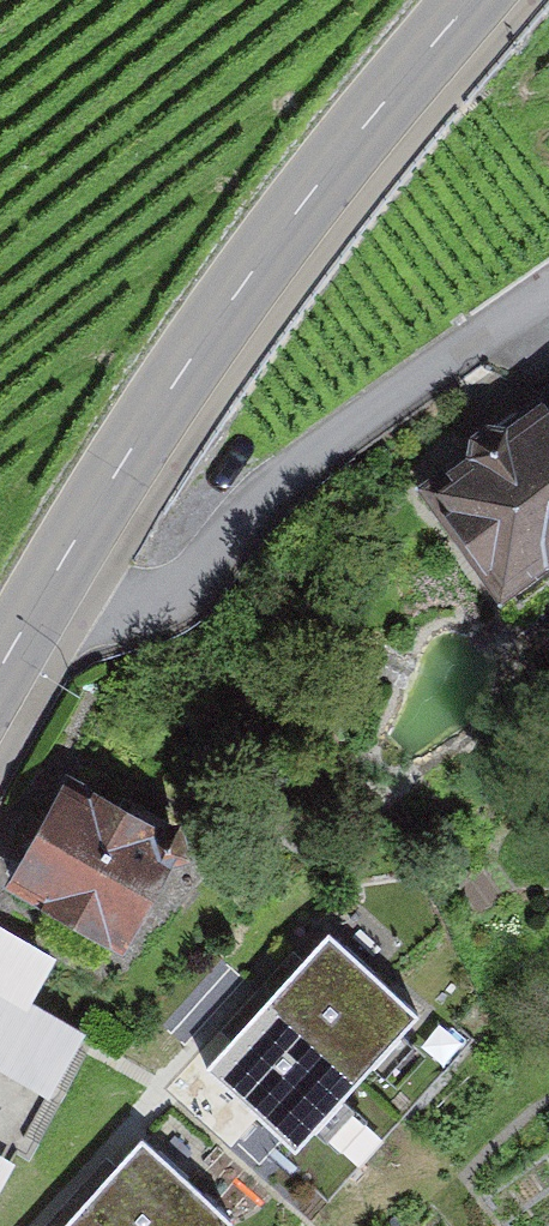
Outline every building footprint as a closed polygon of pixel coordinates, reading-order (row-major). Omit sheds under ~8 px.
[(436,489),(541,612),(548,606),(548,393),(436,489)] [(178,829),(62,768),(5,878),(120,938),(178,829)] [(0,918),(0,1061),(49,1087),(84,1020),(31,993),(55,948),(0,918)] [(436,1026),(342,939),(222,1068),(316,1154),(436,1026)] [(168,1138),(86,1225),(260,1225),(262,1225),(168,1138)] [(13,1149),(0,1142),(0,1173),(13,1149)]
